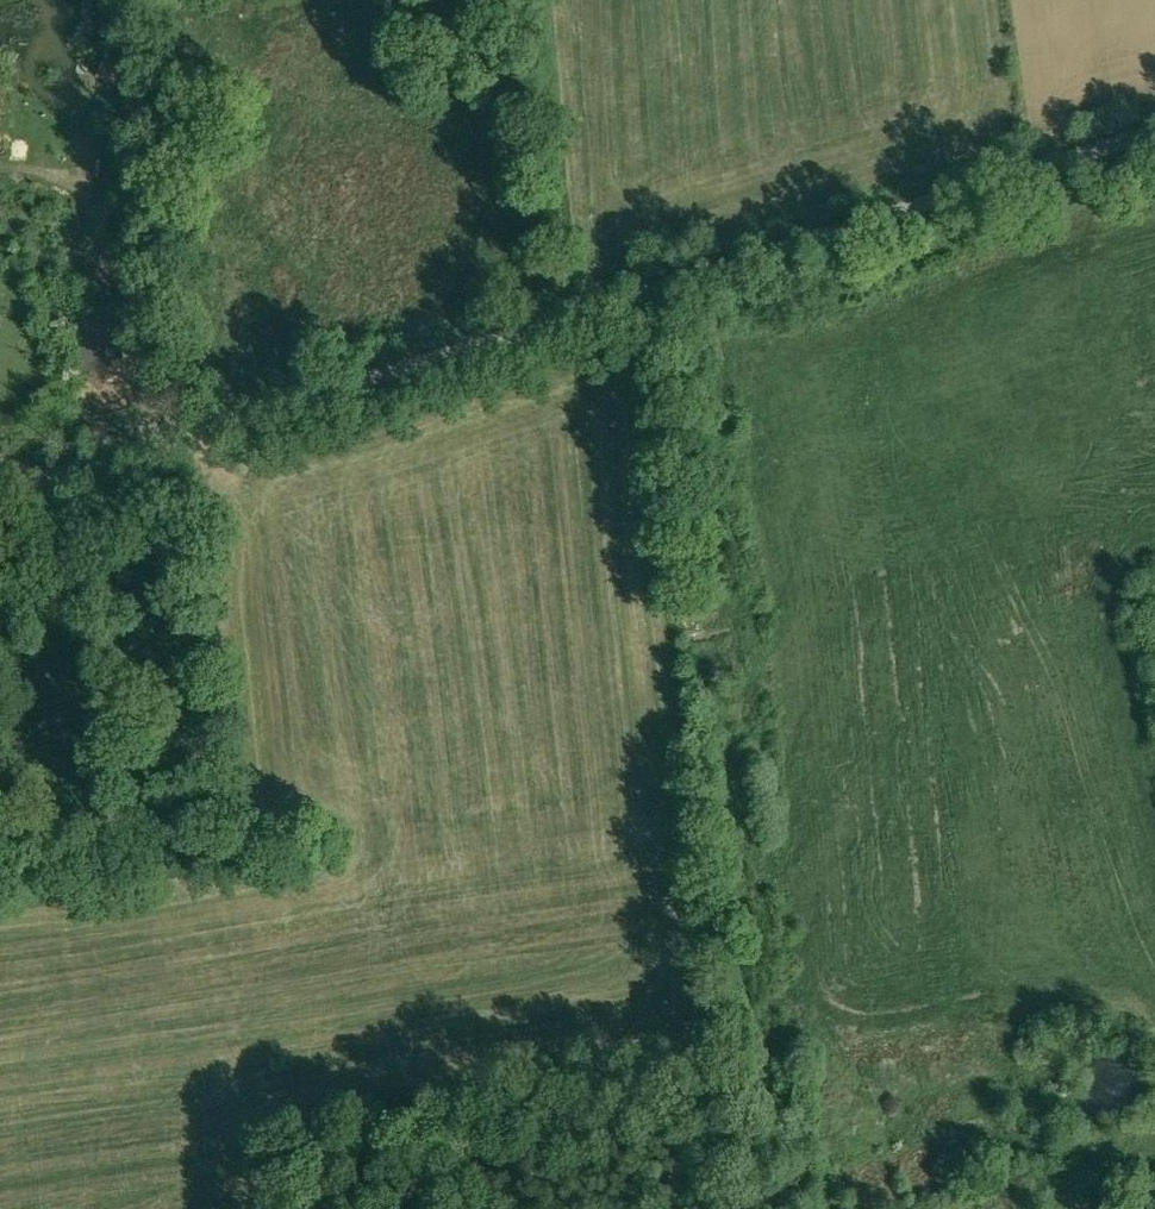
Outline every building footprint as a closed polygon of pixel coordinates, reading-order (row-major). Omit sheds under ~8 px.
[(98,76),(117,83),(124,68),(105,60),(98,76)]
